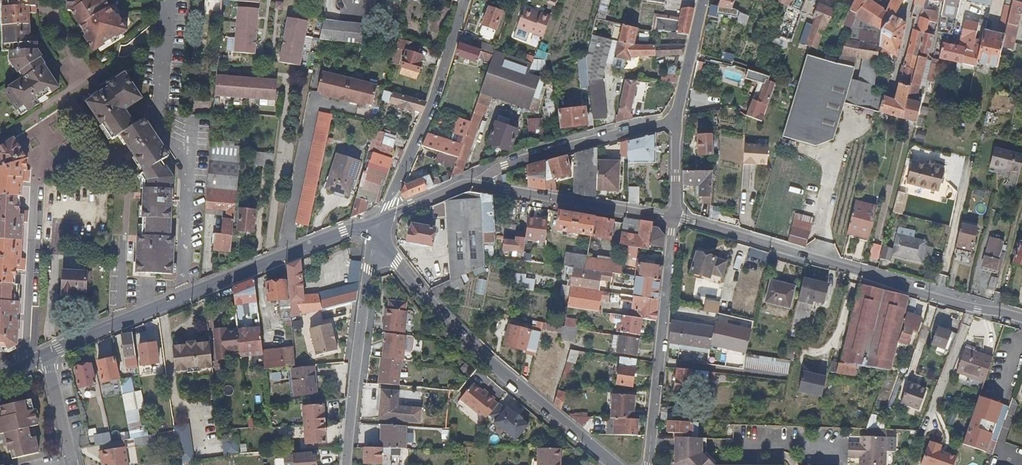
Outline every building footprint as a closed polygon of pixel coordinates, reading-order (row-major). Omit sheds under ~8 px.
[(9,4),(1,4),(2,42),(9,42),(10,58),(18,57),(19,57),(20,58),(21,60),(20,61),(18,63),(17,64),(24,75),(5,87),(14,102),(18,107),(23,104),(27,109),(40,101),(38,98),(59,85),(44,62),(46,60),(38,47),(36,33),(29,33),(29,10),(36,10),(36,0),(9,0),(9,4)] [(68,5),(68,9),(72,10),(83,28),(87,34),(84,36),(94,49),(104,42),(103,40),(115,32),(116,34),(127,27),(117,12),(115,14),(106,0),(68,0),(68,5)] [(200,11),(221,12),(222,0),(201,0),(200,11)] [(676,10),(678,0),(666,0),(664,7),(676,10)] [(734,0),(719,0),(719,1),(718,6),(717,11),(728,14),(730,9),(732,4),(734,0)] [(787,7),(785,11),(780,24),(779,25),(773,37),(777,38),(781,40),(789,44),(795,30),(800,17),(807,0),(791,0),(787,7)] [(856,0),(851,11),(850,13),(855,16),(862,3),(862,1),(863,0),(856,0)] [(881,9),(862,1),(862,3),(855,16),(854,19),(862,22),(880,30),(889,14),(889,13),(896,3),(899,0),(886,0),(881,9)] [(903,118),(905,110),(908,95),(915,64),(917,58),(918,53),(924,30),(918,27),(920,18),(922,8),(922,7),(924,0),(915,0),(916,3),(913,11),(916,14),(912,32),(905,59),(899,85),(895,101),(884,98),(879,111),(878,112),(883,114),(903,118)] [(942,2),(938,19),(935,31),(952,35),(957,13),(960,0),(943,0),(942,2)] [(968,2),(986,6),(985,8),(983,17),(983,20),(986,21),(988,13),(989,6),(990,3),(991,0),(968,0),(968,2)] [(1005,6),(1004,6),(1002,12),(1001,13),(999,20),(1006,22),(1012,0),(1006,0),(1005,6)] [(1006,22),(1008,22),(1005,35),(1003,46),(1007,47),(1012,48),(1015,35),(1018,24),(1020,15),(1021,6),(1021,4),(1019,4),(1020,0),(1012,0),(1006,22)] [(807,38),(803,45),(809,47),(815,49),(825,28),(834,12),(834,11),(830,10),(819,6),(814,18),(815,18),(811,28),(808,34),(807,38)] [(237,7),(233,52),(254,54),(258,9),(237,7)] [(495,29),(501,11),(489,7),(483,24),(495,29)] [(655,28),(656,30),(669,32),(675,33),(686,35),(687,35),(693,10),(683,8),(680,21),(672,19),(658,16),(655,28)] [(936,14),(936,12),(922,8),(920,18),(933,24),(936,14)] [(543,38),(551,18),(542,15),(541,17),(525,11),(518,29),(543,38)] [(854,19),(855,16),(850,13),(848,18),(841,33),(847,36),(851,25),(854,19)] [(904,22),(889,14),(880,30),(879,35),(877,42),(897,54),(901,36),(904,22)] [(277,61),(298,64),(305,19),(284,16),(277,61)] [(918,53),(928,55),(933,37),(932,36),(926,34),(928,25),(933,27),(933,24),(920,18),(918,27),(924,30),(918,53)] [(336,22),(321,19),(317,35),(332,39),(336,22)] [(862,22),(854,19),(851,25),(847,36),(845,42),(858,43),(860,31),(862,22)] [(615,21),(614,21),(613,30),(621,32),(619,42),(621,43),(627,44),(635,44),(638,27),(638,26),(615,21)] [(343,41),(358,45),(364,27),(336,22),(332,39),(343,41)] [(973,44),(974,38),(978,24),(975,24),(964,22),(960,38),(960,41),(973,44)] [(877,44),(877,42),(879,35),(860,31),(858,43),(860,43),(877,46),(877,44)] [(1003,46),(1005,35),(985,31),(983,40),(974,38),(973,44),(971,51),(965,49),(962,63),(970,65),(977,66),(978,63),(997,68),(998,67),(1002,46),(1003,46)] [(592,104),(593,118),(606,117),(604,90),(603,79),(606,65),(612,40),(602,37),(593,34),(592,36),(586,57),(588,73),(590,86),(592,104)] [(410,54),(413,44),(396,39),(394,48),(404,52),(399,68),(418,73),(421,63),(419,63),(420,57),(410,54)] [(474,40),(471,48),(494,55),(494,53),(496,48),(496,47),(474,40)] [(971,51),(973,44),(960,41),(958,47),(950,45),(944,43),(939,59),(949,61),(958,63),(956,70),(960,71),(962,63),(965,49),(971,51)] [(621,43),(619,42),(616,58),(628,58),(629,56),(665,56),(682,55),(683,48),(684,47),(670,47),(653,46),(638,45),(635,44),(627,44),(621,43)] [(861,69),(858,82),(857,84),(864,86),(874,89),(874,73),(874,60),(877,46),(860,43),(858,43),(845,42),(844,44),(839,56),(837,62),(836,65),(830,85),(819,127),(814,146),(817,147),(822,144),(833,140),(836,129),(843,103),(849,80),(850,76),(852,69),(854,69),(856,58),(863,59),(861,69)] [(832,53),(839,56),(844,44),(837,42),(832,53)] [(479,58),(491,62),(494,55),(471,48),(459,44),(457,52),(456,55),(477,62),(479,58)] [(799,60),(804,62),(806,55),(806,54),(809,47),(803,45),(799,60)] [(532,66),(533,66),(541,66),(546,66),(546,52),(538,51),(535,58),(532,66)] [(480,93),(488,95),(491,96),(520,106),(530,109),(539,84),(543,70),(533,66),(532,66),(525,64),(504,56),(494,53),(494,55),(491,62),(490,65),(486,76),(480,93)] [(784,133),(783,137),(795,141),(814,146),(819,127),(830,85),(836,65),(806,55),(804,62),(799,79),(791,107),(784,133)] [(588,73),(586,57),(579,59),(581,86),(590,86),(588,73)] [(616,58),(615,66),(626,68),(628,58),(616,58)] [(908,95),(913,96),(918,75),(921,76),(925,60),(917,58),(915,64),(908,95)] [(726,68),(727,62),(721,61),(712,91),(704,89),(702,93),(696,92),(694,98),(716,104),(726,68)] [(929,64),(928,81),(935,82),(936,64),(929,64)] [(120,133),(134,125),(125,110),(141,98),(125,73),(108,85),(109,87),(88,100),(112,139),(120,133)] [(215,75),(213,96),(274,100),(275,79),(215,75)] [(341,101),(347,81),(334,78),(320,75),(315,95),(321,96),(321,98),(336,102),(337,100),(341,101)] [(620,99),(615,123),(617,123),(632,119),(633,117),(634,103),(645,103),(649,82),(637,81),(624,80),(620,99)] [(843,103),(853,106),(871,111),(878,112),(879,111),(884,98),(884,94),(874,91),(874,89),(864,86),(857,84),(858,82),(849,80),(843,103)] [(349,82),(347,81),(341,101),(348,103),(348,105),(363,108),(364,106),(370,107),(374,88),(349,82)] [(773,89),(774,86),(764,82),(756,103),(751,101),(749,107),(745,117),(761,124),(767,107),(773,89)] [(413,110),(420,112),(423,105),(425,101),(383,89),(381,96),(390,99),(389,103),(398,106),(398,107),(412,112),(413,110)] [(452,175),(452,176),(461,172),(464,163),(476,131),(484,108),(488,95),(480,93),(471,121),(470,122),(465,138),(462,146),(461,151),(458,158),(454,167),(452,175)] [(905,110),(903,118),(916,121),(916,120),(921,101),(912,99),(913,96),(908,95),(905,110)] [(558,110),(560,128),(587,125),(586,114),(586,108),(573,109),(558,110)] [(294,225),(308,227),(329,115),(316,113),(294,225)] [(465,138),(470,122),(462,118),(456,116),(450,132),(451,133),(465,138)] [(527,135),(542,134),(541,118),(526,119),(527,135)] [(145,171),(162,160),(168,156),(158,142),(144,119),(134,125),(120,133),(145,171)] [(510,150),(517,130),(495,122),(488,143),(510,150)] [(371,134),(367,152),(388,159),(395,136),(373,129),(371,134)] [(6,141),(12,137),(8,132),(0,138),(0,145),(6,141)] [(630,140),(629,163),(656,164),(657,132),(650,134),(631,140),(630,140)] [(426,135),(421,147),(429,150),(438,152),(442,153),(458,158),(461,151),(462,146),(451,142),(448,141),(434,136),(427,133),(426,135)] [(451,142),(462,146),(465,138),(451,133),(448,141),(451,142)] [(711,154),(711,134),(698,134),(698,155),(711,154)] [(0,145),(0,344),(2,344),(2,348),(13,343),(14,320),(15,296),(13,295),(14,267),(15,253),(17,252),(19,216),(17,216),(17,191),(19,191),(21,165),(22,165),(23,151),(13,137),(12,137),(6,141),(0,145)] [(210,139),(208,159),(239,162),(240,152),(240,149),(241,142),(210,139)] [(741,166),(767,166),(767,145),(741,144),(741,166)] [(1021,158),(1021,156),(993,147),(988,165),(1017,173),(1021,158)] [(573,156),(572,194),(596,198),(596,190),(596,178),(597,163),(597,149),(583,153),(573,156)] [(253,164),(273,166),(275,152),(255,150),(253,164)] [(377,203),(378,203),(381,190),(378,189),(381,177),(385,179),(390,160),(388,159),(367,152),(360,180),(356,194),(368,198),(367,200),(377,203)] [(435,161),(454,167),(458,158),(442,153),(438,152),(435,161)] [(358,165),(336,158),(326,189),(347,197),(358,165)] [(544,163),(544,189),(552,191),(554,179),(569,175),(565,158),(559,159),(544,163)] [(206,182),(206,189),(226,191),(236,192),(238,172),(239,162),(208,159),(208,165),(206,182)] [(141,235),(169,237),(170,215),(172,176),(162,160),(145,171),(141,174),(144,180),(144,184),(142,213),(141,235)] [(933,166),(927,164),(910,160),(905,182),(937,190),(943,168),(933,166)] [(527,168),(528,186),(530,187),(544,189),(544,163),(531,167),(527,168)] [(596,178),(596,190),(616,190),(617,163),(597,163),(596,178)] [(684,173),(683,186),(694,186),(698,186),(698,197),(702,197),(710,197),(711,171),(699,171),(684,171),(684,173)] [(404,186),(400,193),(405,198),(431,188),(437,186),(432,175),(419,180),(404,186)] [(206,189),(205,207),(224,208),(226,191),(206,189)] [(215,250),(231,251),(234,212),(236,192),(226,191),(224,208),(228,209),(227,219),(223,224),(222,234),(213,233),(212,243),(215,243),(215,250)] [(455,279),(460,276),(471,272),(483,267),(483,256),(483,247),(483,245),(483,207),(482,194),(471,192),(463,194),(449,200),(445,201),(446,214),(446,218),(447,234),(449,262),(450,281),(455,279)] [(627,192),(627,203),(636,204),(636,192),(627,192)] [(483,207),(483,245),(494,245),(494,226),(494,203),(494,196),(484,194),(482,194),(483,207)] [(356,196),(350,219),(351,218),(362,213),(364,213),(367,200),(356,196)] [(432,219),(446,218),(446,214),(445,201),(436,205),(431,207),(432,219)] [(851,217),(848,232),(868,237),(876,207),(855,201),(851,217)] [(255,212),(240,210),(238,230),(254,231),(255,212)] [(593,224),(594,218),(560,213),(557,231),(591,236),(593,224)] [(624,217),(621,240),(625,241),(624,245),(638,247),(646,248),(648,249),(649,244),(650,233),(651,228),(652,221),(624,217)] [(526,238),(526,239),(546,241),(549,220),(529,218),(526,238)] [(613,221),(594,218),(593,224),(591,236),(610,239),(613,221)] [(516,234),(517,224),(507,223),(505,239),(515,241),(515,237),(516,234)] [(959,231),(955,247),(968,250),(971,251),(978,228),(961,223),(959,231)] [(431,248),(433,229),(410,227),(409,234),(408,234),(408,245),(431,248)] [(658,228),(651,228),(650,233),(649,244),(663,246),(664,237),(661,233),(658,228)] [(791,233),(789,242),(800,245),(806,247),(810,233),(793,228),(791,233)] [(921,262),(926,241),(923,240),(922,242),(900,236),(900,235),(897,234),(891,255),(895,255),(895,254),(918,260),(917,261),(921,262)] [(172,238),(169,237),(141,235),(137,235),(135,272),(170,275),(172,238)] [(505,239),(503,239),(501,254),(523,257),(524,250),(526,239),(526,238),(515,237),(515,241),(505,239)] [(1004,253),(1000,252),(1002,242),(988,239),(984,252),(988,253),(986,257),(983,256),(981,265),(999,271),(1004,253)] [(1012,262),(1021,265),(1021,242),(1019,241),(1012,262)] [(638,247),(624,245),(623,256),(636,257),(638,247)] [(878,259),(880,248),(873,246),(870,257),(878,259)] [(713,265),(714,257),(696,252),(691,273),(716,279),(720,267),(713,265)] [(586,269),(588,259),(588,257),(566,254),(564,266),(573,267),(577,268),(586,269)] [(305,289),(301,259),(297,261),(288,265),(289,282),(291,297),(291,303),(293,318),(336,306),(351,302),(356,301),(359,284),(342,288),(325,292),(318,294),(312,294),(306,295),(305,289)] [(597,271),(598,261),(588,259),(586,269),(597,271)] [(360,270),(361,261),(351,260),(350,268),(360,270)] [(610,273),(611,263),(607,262),(598,261),(597,271),(602,272),(610,273)] [(620,274),(622,264),(611,263),(610,273),(616,273),(620,274)] [(637,264),(635,276),(660,279),(660,278),(661,267),(656,266),(645,265),(637,264)] [(616,276),(616,273),(610,273),(602,272),(597,271),(586,269),(577,268),(573,267),(569,287),(588,289),(596,290),(598,280),(604,280),(607,281),(609,279),(613,277),(613,276),(616,276)] [(89,272),(63,271),(62,295),(72,295),(73,290),(86,291),(87,281),(89,281),(89,272)] [(632,275),(629,275),(628,279),(634,280),(632,296),(640,297),(658,299),(660,279),(635,276),(632,275)] [(464,285),(460,276),(455,279),(450,281),(434,288),(438,297),(444,295),(464,285)] [(987,289),(994,291),(996,285),(998,278),(991,277),(987,289)] [(257,298),(254,278),(237,285),(234,286),(236,301),(236,304),(251,302),(252,314),(258,313),(257,298)] [(827,285),(803,279),(800,289),(794,315),(792,325),(805,328),(811,301),(823,303),(827,285)] [(788,309),(794,287),(770,280),(765,303),(777,306),(788,309)] [(291,303),(291,297),(287,298),(286,282),(267,284),(269,299),(279,299),(281,322),(293,321),(293,318),(291,303)] [(469,293),(482,292),(482,284),(469,285),(469,293)] [(902,309),(905,297),(892,294),(871,288),(861,286),(857,300),(848,339),(844,353),(841,364),(855,368),(857,368),(863,370),(865,371),(879,374),(885,376),(895,337),(902,309)] [(600,291),(596,290),(588,289),(569,287),(568,295),(567,297),(565,307),(590,310),(596,311),(599,297),(600,291)] [(640,297),(632,296),(620,294),(619,300),(631,302),(630,308),(637,309),(636,317),(637,318),(641,318),(655,321),(657,308),(658,299),(640,297)] [(706,297),(703,309),(704,309),(717,312),(719,303),(720,301),(706,297)] [(915,303),(916,299),(908,297),(903,318),(897,342),(897,343),(907,345),(911,332),(916,334),(920,319),(912,316),(915,303)] [(404,332),(407,311),(387,308),(385,322),(383,322),(382,330),(404,332)] [(697,308),(694,326),(700,327),(713,329),(715,323),(716,319),(717,312),(704,309),(703,309),(697,308)] [(637,318),(636,317),(621,315),(618,332),(621,332),(620,335),(636,338),(637,335),(638,335),(641,318),(637,318)] [(727,352),(744,355),(745,354),(751,331),(752,326),(726,321),(716,319),(715,323),(713,329),(710,343),(708,349),(727,352)] [(669,333),(668,343),(671,343),(679,345),(682,345),(702,348),(708,349),(710,343),(713,329),(700,327),(694,326),(689,325),(670,322),(669,333)] [(335,351),(333,342),(331,342),(330,335),(332,334),(330,324),(309,329),(315,356),(335,351)] [(525,348),(535,351),(536,345),(539,333),(507,326),(503,346),(524,351),(525,348)] [(575,342),(577,328),(575,328),(563,326),(561,340),(575,342)] [(956,335),(957,334),(936,326),(930,344),(949,353),(956,335)] [(240,351),(239,330),(226,331),(226,327),(216,328),(220,357),(229,356),(229,352),(240,351)] [(261,331),(260,327),(239,330),(240,351),(241,355),(259,353),(263,353),(262,346),(261,331)] [(295,350),(294,329),(261,331),(262,346),(263,353),(282,351),(295,350)] [(133,334),(133,333),(123,335),(126,355),(129,354),(131,366),(138,365),(133,334)] [(398,360),(402,360),(405,335),(384,333),(382,347),(381,357),(389,358),(398,360)] [(635,354),(638,338),(636,338),(620,335),(618,335),(616,351),(635,354)] [(214,367),(212,347),(211,341),(197,343),(196,337),(187,338),(188,344),(174,346),(177,372),(189,370),(189,367),(201,366),(201,369),(214,367)] [(155,342),(140,344),(142,366),(158,363),(155,342)] [(682,345),(679,345),(677,361),(684,362),(715,366),(730,368),(741,370),(744,355),(727,352),(708,349),(702,348),(682,345)] [(569,349),(566,360),(580,364),(583,351),(569,349)] [(282,351),(263,353),(265,370),(281,369),(292,368),(297,368),(295,350),(282,351)] [(990,363),(991,359),(974,353),(964,350),(959,365),(956,372),(983,382),(990,363)] [(120,356),(114,357),(122,392),(127,391),(124,376),(121,361),(120,356)] [(617,368),(617,377),(616,383),(631,385),(631,378),(634,358),(619,356),(617,368)] [(789,359),(745,356),(744,370),(788,374),(789,359)] [(122,392),(114,357),(98,361),(105,396),(122,392)] [(376,384),(395,386),(397,370),(398,360),(389,358),(381,357),(379,357),(375,384),(376,384)] [(841,364),(839,363),(836,375),(854,379),(857,368),(855,368),(841,364)] [(569,379),(571,364),(565,364),(563,378),(569,379)] [(89,365),(75,368),(79,389),(94,386),(89,365)] [(317,394),(315,366),(297,368),(292,368),(294,396),(317,394)] [(695,378),(696,378),(715,381),(716,375),(713,374),(690,371),(678,370),(677,378),(676,389),(688,391),(689,383),(691,383),(692,374),(695,374),(695,378)] [(820,400),(825,378),(800,371),(795,393),(820,400)] [(482,413),(494,399),(495,398),(488,392),(487,394),(482,391),(473,382),(459,398),(480,415),(482,413)] [(920,410),(927,390),(909,383),(902,403),(920,410)] [(132,439),(142,437),(140,425),(139,419),(137,409),(136,405),(134,392),(133,390),(127,391),(122,392),(130,433),(132,439)] [(394,406),(396,391),(380,390),(377,419),(398,421),(417,422),(417,420),(418,408),(394,406)] [(555,397),(553,404),(556,406),(560,409),(565,393),(557,390),(555,397)] [(144,407),(141,391),(134,392),(136,405),(137,409),(144,407)] [(613,394),(611,418),(613,418),(626,418),(633,419),(634,395),(613,394)] [(346,405),(346,396),(331,397),(332,406),(346,405)] [(1004,423),(1009,407),(978,396),(976,402),(967,430),(965,433),(962,443),(987,452),(986,453),(992,455),(1004,423)] [(486,417),(498,403),(494,399),(482,413),(486,417)] [(38,456),(32,430),(36,428),(35,423),(37,422),(33,411),(31,411),(28,401),(0,408),(0,415),(1,418),(0,418),(0,435),(9,433),(10,439),(4,442),(7,453),(9,453),(12,463),(38,456)] [(306,425),(325,423),(324,405),(305,406),(306,425)] [(524,418),(515,410),(513,411),(508,407),(495,422),(516,440),(529,424),(523,419),(524,418)] [(661,410),(660,422),(668,422),(691,423),(692,412),(676,410),(676,408),(661,407),(661,410)] [(580,417),(569,416),(579,425),(580,417)] [(598,428),(598,434),(607,434),(626,435),(635,435),(636,419),(633,419),(626,418),(613,418),(613,428),(598,428)] [(691,423),(668,422),(667,434),(690,435),(691,423)] [(187,462),(191,461),(195,461),(190,423),(175,426),(175,431),(176,435),(178,451),(180,463),(183,463),(187,462)] [(327,441),(325,423),(306,425),(308,443),(327,441)] [(144,436),(148,436),(146,424),(140,425),(142,437),(144,436)] [(402,449),(403,426),(383,425),(379,425),(378,448),(398,449),(402,449)] [(111,442),(109,433),(93,436),(94,445),(111,442)] [(143,444),(142,437),(132,439),(127,439),(128,447),(143,444)] [(674,437),(674,443),(674,444),(674,464),(715,464),(701,454),(701,444),(702,439),(689,438),(674,437)] [(239,438),(224,440),(225,456),(238,454),(241,454),(240,443),(239,438)] [(859,444),(849,444),(849,451),(861,451),(884,453),(887,453),(887,439),(865,438),(865,444),(859,444)] [(942,446),(930,442),(928,448),(927,448),(922,464),(955,464),(957,458),(940,452),(942,446)] [(559,448),(538,447),(537,464),(559,464),(559,448)] [(118,448),(93,451),(94,460),(98,459),(99,464),(121,464),(118,448)] [(378,448),(364,448),(363,463),(380,463),(380,453),(390,457),(390,460),(398,460),(398,449),(378,448)] [(316,454),(312,454),(312,451),(284,454),(285,464),(317,464),(316,454)] [(849,451),(849,457),(848,459),(858,459),(864,459),(863,464),(886,464),(887,453),(884,453),(861,451),(849,451)]
